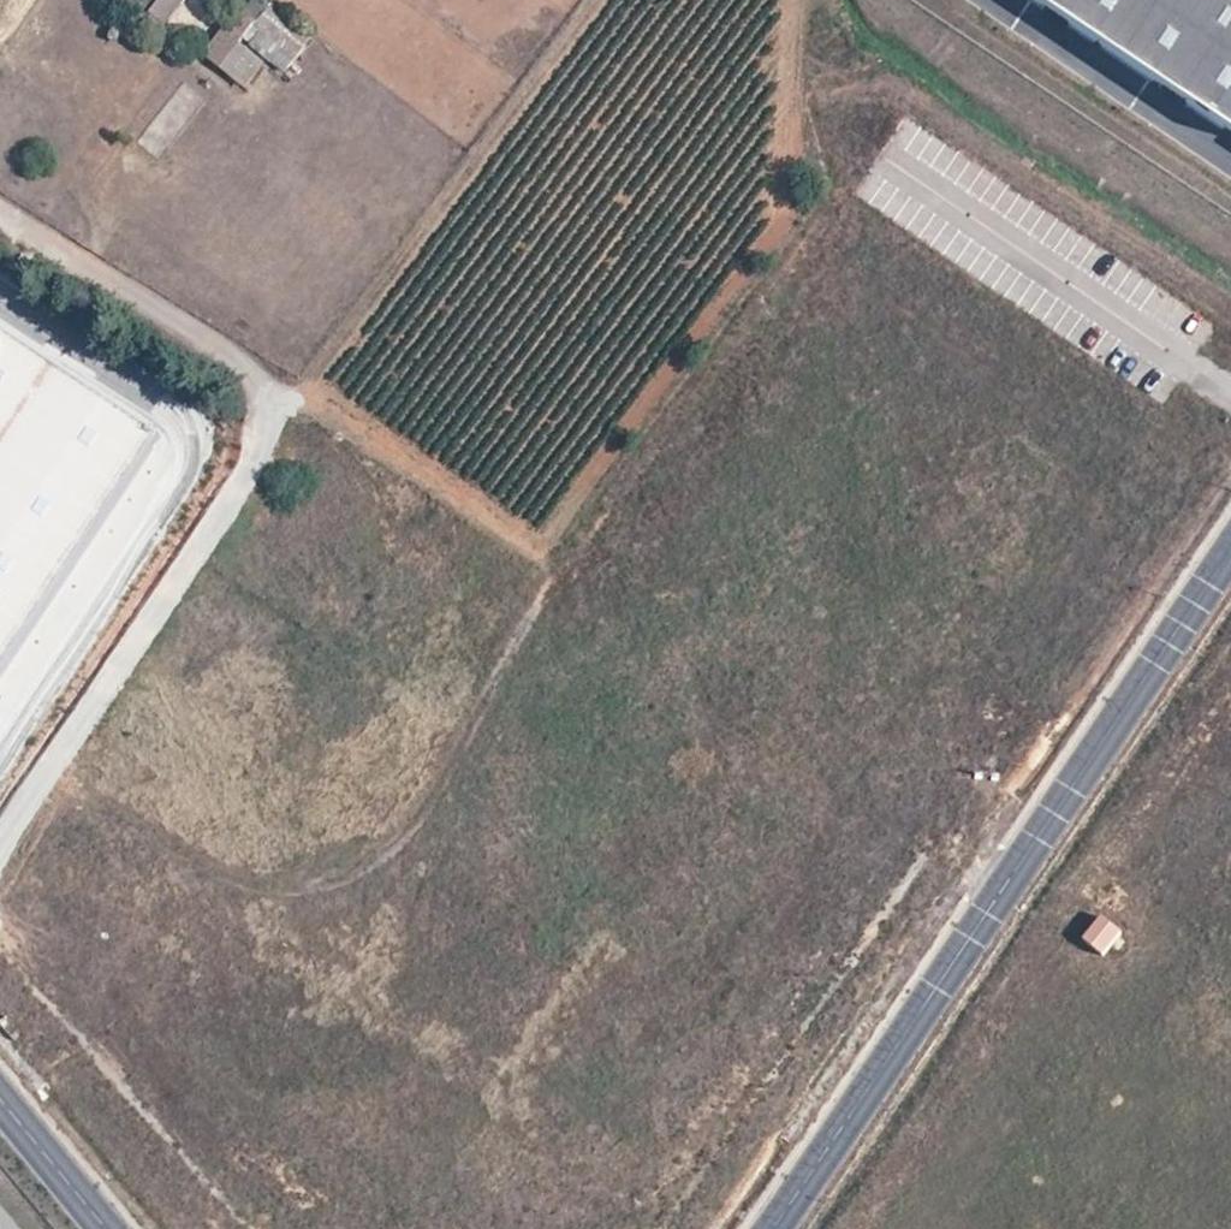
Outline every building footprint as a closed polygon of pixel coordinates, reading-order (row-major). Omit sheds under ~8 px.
[(124,14),(155,37),(183,0),(135,0),(124,14)] [(1230,134),(1230,0),(1031,0),(1230,134)] [(236,10),(201,54),(221,70),(243,88),(263,63),(237,43),(253,23),(236,10)] [(0,327),(0,656),(153,427),(0,327)] [(1083,942),(1104,957),(1120,934),(1100,919),(1083,942)]
